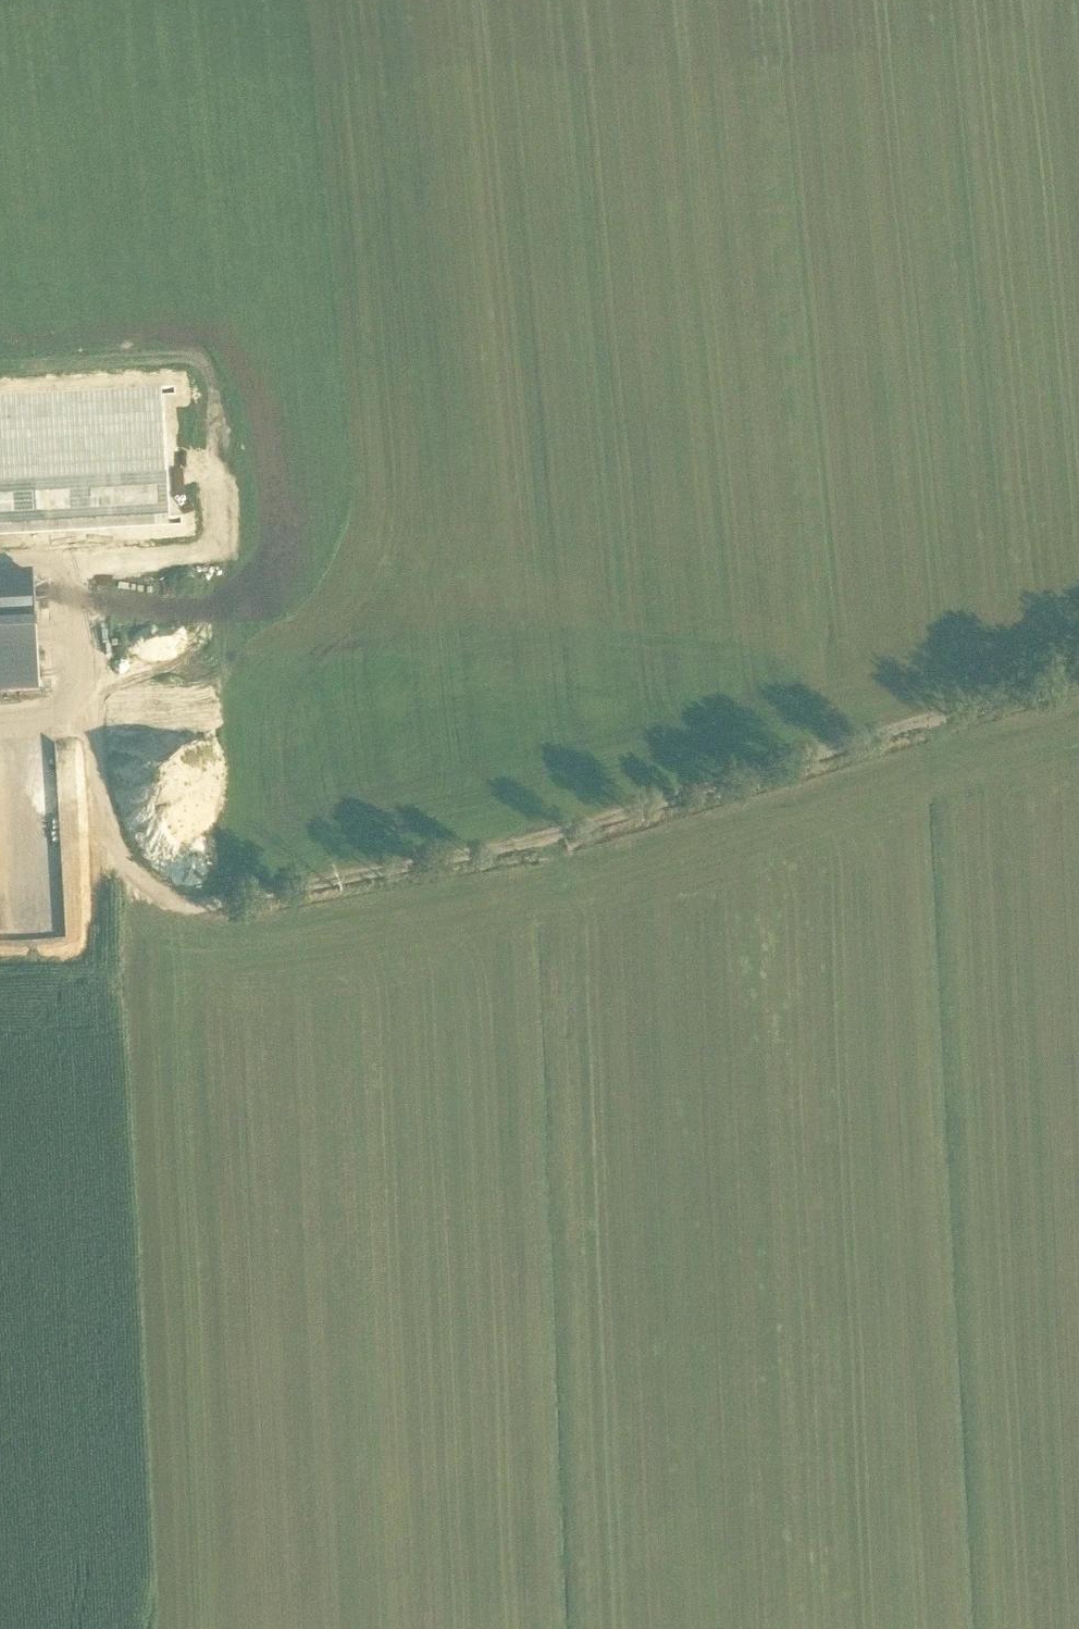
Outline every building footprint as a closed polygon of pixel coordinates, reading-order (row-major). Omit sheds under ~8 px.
[(0,402),(0,544),(168,537),(162,396),(0,402)] [(40,691),(34,576),(0,578),(0,693),(40,691)]
